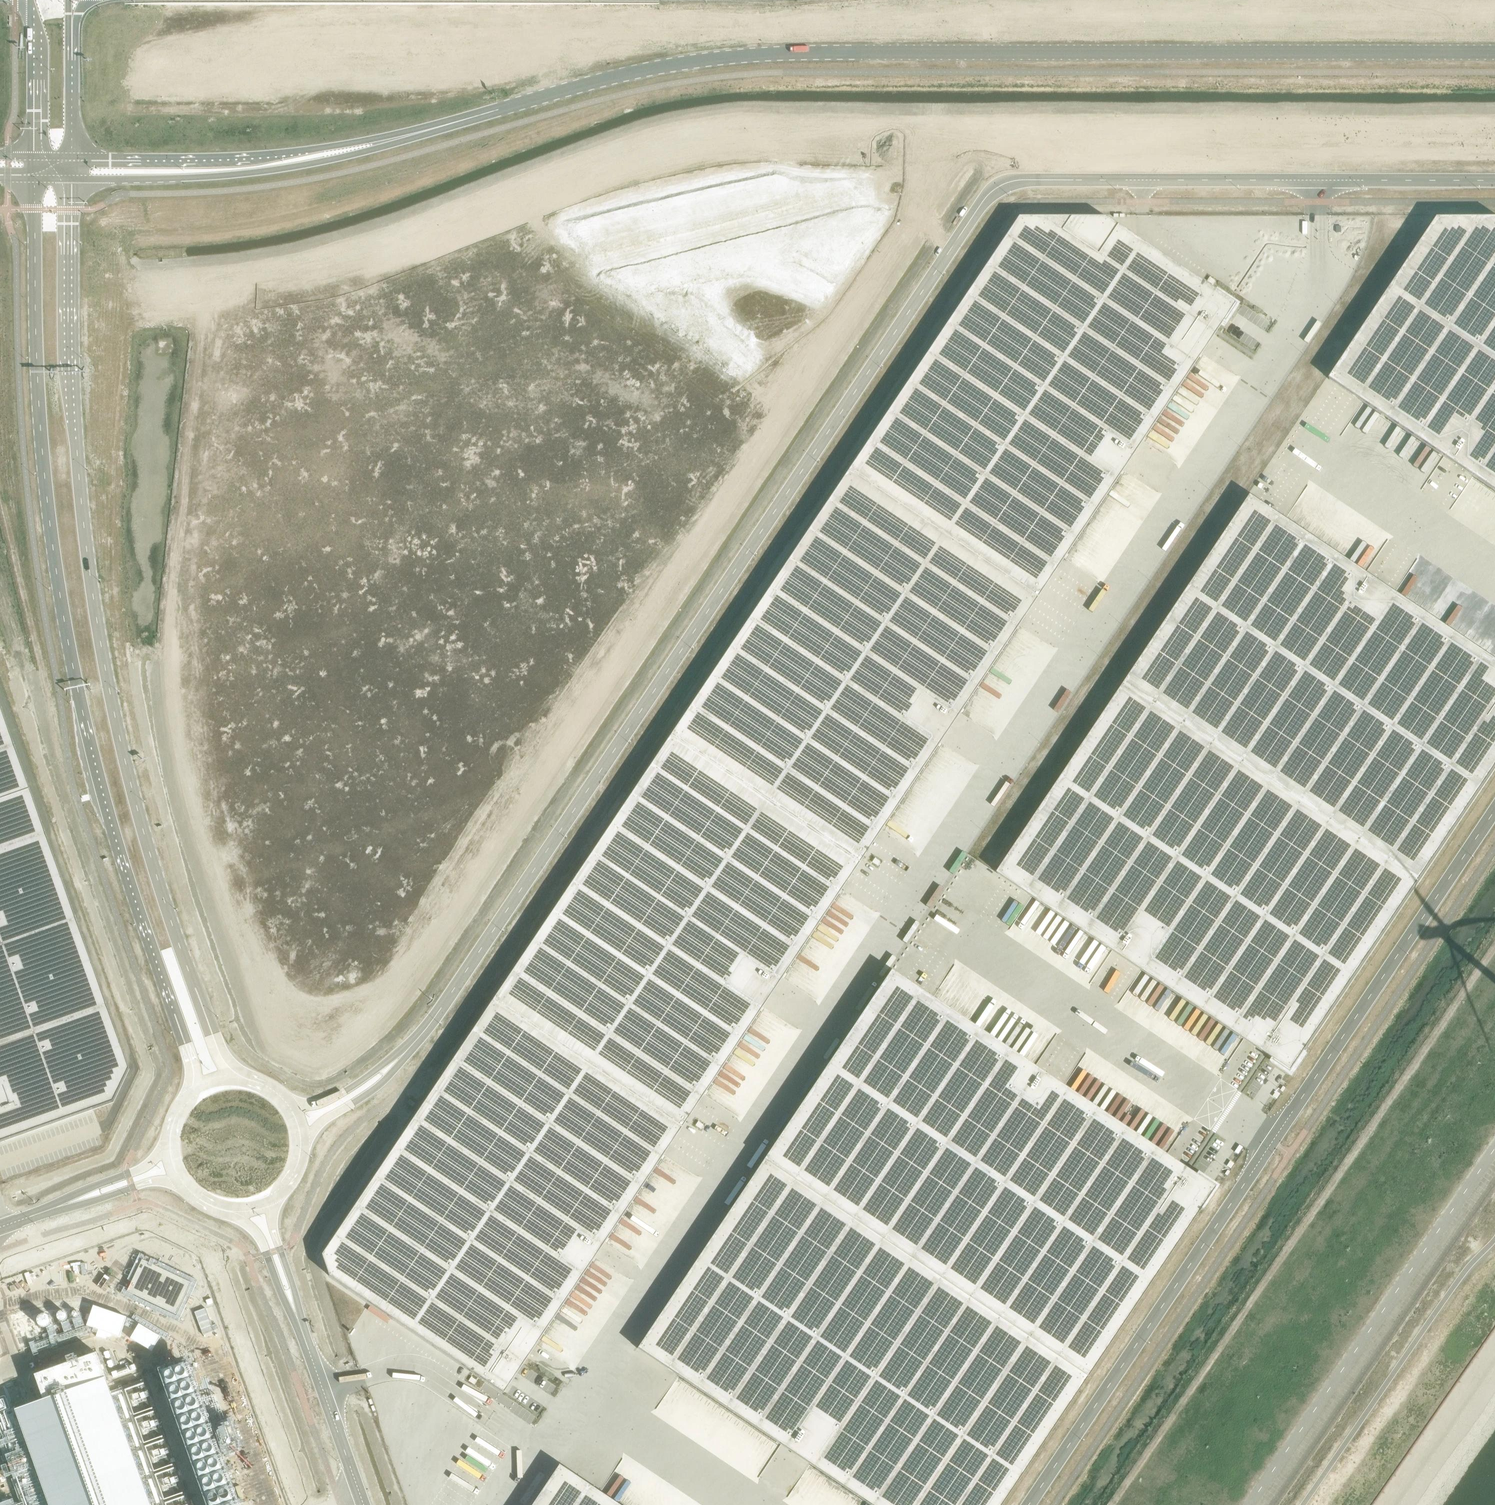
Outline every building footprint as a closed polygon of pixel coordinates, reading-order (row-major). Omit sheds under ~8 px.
[(1018,218),(847,473),(1036,600),(1111,487),(1222,322),(1224,323),(1235,305),(1214,291),(1105,218),(1018,218)] [(1330,380),(1494,491),(1494,218),(1438,219),(1384,299),(1330,380)] [(847,473),(669,738),(858,864),(1036,600),(847,473)] [(1124,686),(1418,883),(1494,769),(1494,660),(1252,496),(1124,686)] [(1100,721),(998,873),(1275,1059),(1274,1061),(1291,1072),(1305,1052),(1418,883),(1124,686),(1100,721)] [(30,790),(0,705),(0,801),(30,790)] [(519,960),(491,1002),(680,1129),(838,894),(858,864),(669,738),(634,789),(519,960)] [(0,801),(0,1142),(113,1102),(129,1069),(30,790),(0,801)] [(891,970),(763,1160),(1087,1377),(1201,1207),(1215,1186),(1197,1174),(1196,1176),(1195,1175),(891,970)] [(426,1100),(322,1255),(329,1276),(368,1302),(432,1345),(503,1393),(582,1274),(680,1129),(491,1002),(426,1100)] [(637,1348),(822,1472),(871,1504),(1001,1504),(1077,1392),(1087,1377),(763,1160),(637,1348)] [(142,1258),(127,1290),(176,1313),(191,1282),(142,1258)] [(93,1302),(86,1322),(119,1333),(126,1313),(93,1302)] [(138,1320),(129,1336),(152,1349),(161,1333),(138,1320)] [(15,1411),(49,1504),(148,1504),(96,1357),(36,1379),(44,1401),(15,1411)] [(559,1464),(533,1503),(531,1504),(620,1504),(559,1464)]
